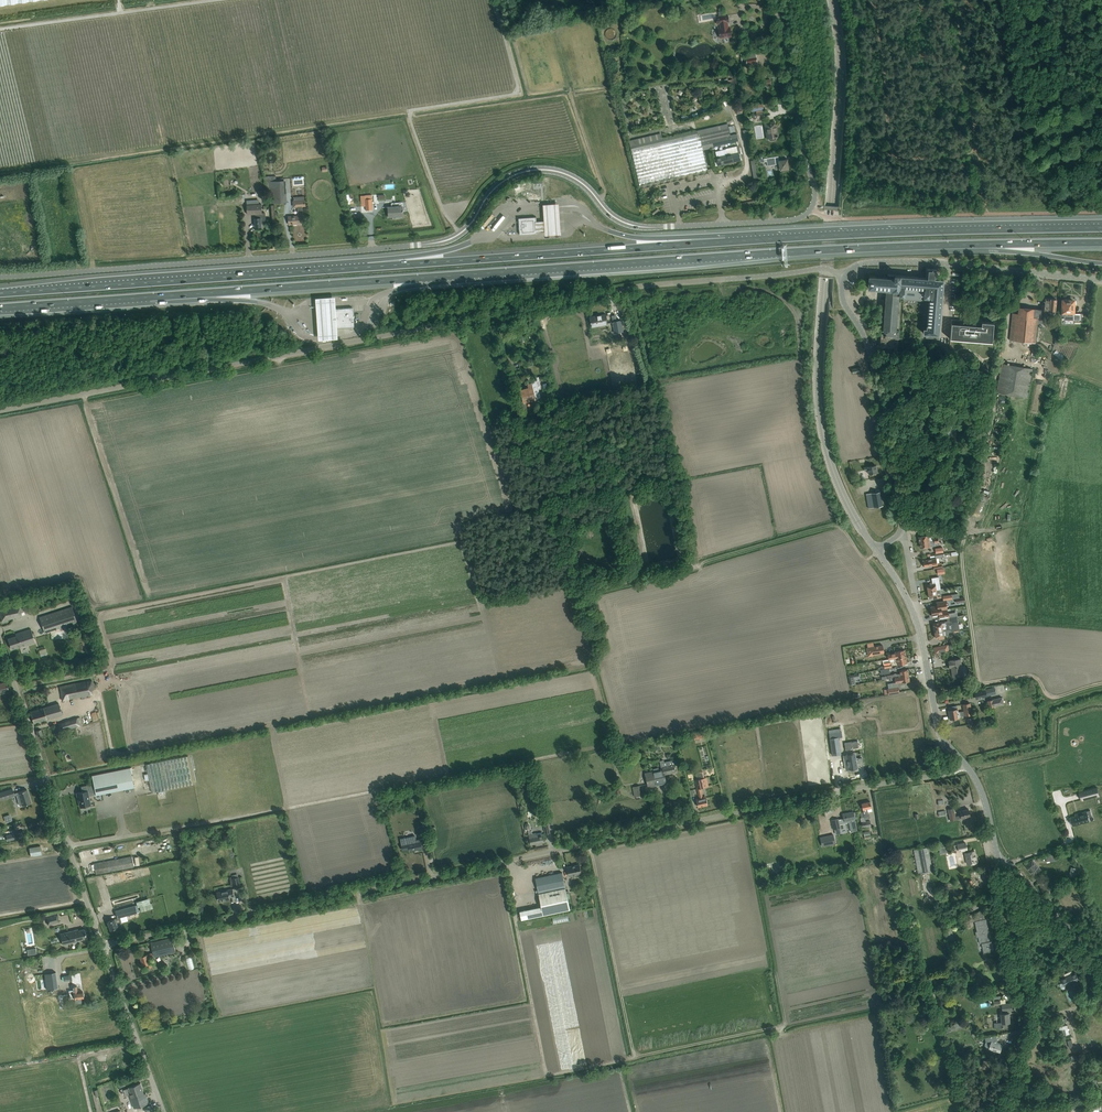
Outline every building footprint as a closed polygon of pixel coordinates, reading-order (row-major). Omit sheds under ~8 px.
[(728,15),(716,17),(717,24),(719,24),(721,34),(718,34),(719,38),(731,36),(730,27),(728,27),(728,22),(729,22),(728,15)] [(756,51),(741,54),(742,64),(757,61),(756,51)] [(778,135),(777,131),(776,131),(775,126),(774,122),(765,123),(765,128),(767,137),(767,138),(769,138),(769,140),(769,141),(770,141),(774,140),(775,140),(775,139),(775,137),(778,136),(778,135)] [(661,134),(630,141),(632,150),(640,185),(640,188),(681,179),(680,176),(693,173),(694,176),(708,173),(707,170),(702,149),(732,142),(730,135),(728,128),(699,135),(697,135),(696,131),(662,139),(661,134)] [(728,154),(716,157),(718,166),(740,160),(738,152),(728,154)] [(789,168),(787,159),(786,158),(781,159),(782,160),(778,161),(777,156),(766,158),(766,162),(767,166),(778,164),(779,170),(781,170),(781,171),(788,170),(788,168),(789,168)] [(270,194),(270,203),(287,202),(286,180),(276,181),(276,176),(264,176),(265,182),(266,194),(270,194)] [(366,206),(366,210),(372,210),(372,195),(361,195),(361,206),(366,206)] [(289,216),(288,216),(289,224),(293,223),(293,224),(303,224),(303,218),(302,206),(306,205),(305,199),(304,199),(294,200),(293,200),(293,206),(298,206),(298,216),(292,216),(292,217),(289,217),(289,216)] [(261,204),(247,205),(248,205),(248,214),(256,214),(256,218),(255,218),(255,227),(262,227),(262,223),(266,223),(265,213),(262,213),(261,204)] [(559,204),(543,205),(545,236),(561,235),(559,204)] [(399,206),(392,207),(388,207),(389,217),(393,217),(393,215),(396,214),(396,215),(403,215),(403,207),(399,207),(399,206)] [(520,235),(521,235),(536,234),(537,234),(537,233),(536,233),(535,218),(536,218),(536,217),(519,218),(520,235)] [(865,277),(865,287),(869,288),(868,288),(887,290),(883,333),(882,333),(880,347),(898,348),(901,303),(898,302),(899,293),(901,293),(901,292),(904,292),(904,297),(924,298),(924,294),(930,294),(927,329),(925,329),(924,333),(927,334),(927,338),(938,339),(943,280),(936,279),(937,269),(927,268),(927,270),(926,271),(927,271),(926,279),(913,277),(900,276),(895,275),(895,276),(888,275),(887,278),(869,277),(865,277)] [(336,329),(335,310),(334,298),(315,299),(317,341),(337,340),(336,329)] [(1035,343),(1038,317),(1046,318),(1047,310),(1055,311),(1056,299),(1050,298),(1050,299),(1044,298),(1043,305),(1042,305),(1041,309),(1019,307),(1018,313),(1012,313),(1009,340),(1035,343)] [(1062,314),(1062,316),(1074,316),(1074,320),(1080,320),(1080,313),(1075,313),(1075,299),(1061,299),(1061,314),(1062,314)] [(337,328),(354,327),(353,308),(335,309),(336,328),(337,328)] [(378,314),(372,327),(375,329),(381,315),(378,314)] [(605,314),(597,316),(598,317),(590,318),(590,317),(591,327),(607,324),(605,314)] [(965,320),(952,319),(950,338),(950,339),(992,343),(992,342),(994,323),(982,322),(981,324),(964,322),(965,320)] [(614,333),(623,331),(621,320),(612,322),(614,333)] [(1001,364),(997,392),(1027,397),(1032,369),(1001,364)] [(534,382),(528,384),(528,387),(520,390),(522,395),(520,395),(524,413),(529,412),(528,409),(527,409),(525,402),(531,400),(532,403),(536,402),(536,399),(541,398),(541,397),(540,398),(537,382),(538,381),(538,380),(538,377),(533,378),(534,382)] [(526,418),(519,420),(522,432),(525,432),(524,427),(528,426),(526,418)] [(591,449),(585,454),(591,461),(595,458),(593,456),(593,455),(593,454),(595,453),(591,449)] [(877,472),(876,465),(864,467),(864,470),(868,470),(869,474),(877,472)] [(883,506),(880,491),(866,494),(869,508),(883,506)] [(939,539),(942,539),(942,535),(940,535),(939,531),(932,532),(933,536),(929,537),(928,535),(925,536),(918,537),(919,542),(939,539)] [(939,543),(939,539),(919,542),(920,548),(930,546),(929,544),(939,543)] [(982,540),(983,551),(990,550),(989,539),(982,540)] [(933,558),(923,560),(924,567),(928,566),(933,565),(934,569),(943,567),(942,562),(937,563),(936,558),(933,558)] [(930,585),(927,585),(928,591),(940,589),(938,577),(931,578),(932,582),(930,582),(930,585)] [(940,592),(940,589),(928,591),(929,597),(932,597),(933,599),(941,597),(940,592)] [(936,602),(937,606),(930,607),(931,611),(948,608),(947,600),(936,602)] [(1,620),(21,616),(20,612),(24,611),(22,602),(0,607),(0,614),(1,620)] [(77,622),(72,606),(39,617),(44,633),(77,622)] [(948,613),(948,608),(931,611),(932,616),(939,615),(939,619),(947,618),(950,617),(949,613),(948,613)] [(958,616),(950,617),(947,618),(948,621),(945,621),(945,622),(942,622),(933,623),(935,632),(943,630),(952,629),(952,631),(960,630),(959,623),(959,622),(958,616)] [(31,629),(15,634),(16,636),(8,638),(11,649),(25,644),(26,645),(35,642),(31,629)] [(952,629),(943,630),(935,632),(936,638),(939,637),(939,639),(944,639),(944,635),(948,635),(948,632),(952,631),(952,629)] [(884,652),(883,645),(867,648),(867,650),(869,650),(869,651),(872,650),(872,654),(884,652)] [(48,649),(35,653),(36,660),(50,656),(48,649)] [(905,656),(904,650),(899,650),(899,649),(896,650),(896,651),(895,651),(896,653),(888,654),(888,659),(890,659),(905,656)] [(905,656),(890,659),(890,661),(893,661),(893,662),(897,661),(897,664),(906,663),(905,656)] [(963,675),(961,664),(960,659),(950,660),(950,661),(949,661),(949,668),(951,667),(952,676),(953,677),(956,676),(956,677),(958,676),(963,675)] [(897,674),(887,675),(887,678),(893,677),(893,678),(895,677),(909,675),(908,669),(900,671),(900,673),(897,674)] [(857,677),(856,674),(848,676),(850,685),(856,684),(854,677),(857,677)] [(893,688),(887,689),(888,694),(899,692),(898,687),(897,682),(902,682),(910,681),(909,675),(895,677),(895,682),(892,683),(893,688)] [(63,700),(94,694),(91,680),(60,686),(63,700)] [(9,690),(6,681),(0,683),(0,692),(9,690)] [(986,689),(974,692),(976,699),(987,696),(996,693),(995,689),(992,690),(992,688),(986,689)] [(987,701),(989,708),(1004,704),(1002,697),(987,701)] [(30,711),(33,723),(62,715),(59,703),(30,711)] [(963,704),(964,711),(965,715),(972,714),(970,703),(963,704)] [(962,717),(961,712),(958,712),(958,708),(948,710),(950,719),(962,717)] [(59,725),(55,726),(58,733),(79,725),(77,718),(58,724),(59,725)] [(829,733),(832,755),(841,754),(839,737),(842,737),(841,731),(829,733)] [(703,759),(709,757),(707,747),(700,748),(703,759)] [(848,763),(845,764),(846,769),(846,770),(854,768),(856,768),(857,768),(857,764),(860,764),(862,763),(862,761),(862,757),(858,758),(858,759),(856,760),(856,759),(856,760),(856,758),(855,758),(855,754),(848,755),(847,755),(848,763)] [(193,784),(188,756),(146,764),(152,793),(193,784)] [(666,772),(666,774),(675,772),(674,765),(676,765),(674,759),(664,762),(663,760),(660,761),(662,767),(663,769),(658,770),(658,768),(653,769),(654,771),(645,773),(648,786),(666,783),(664,773),(666,772)] [(78,801),(78,802),(79,807),(82,806),(84,807),(86,807),(87,805),(90,805),(88,796),(95,794),(95,795),(134,787),(130,768),(92,775),(93,784),(81,786),(82,790),(83,790),(83,791),(76,793),(78,799),(78,801)] [(706,777),(705,778),(703,771),(695,773),(697,780),(695,780),(699,799),(696,800),(698,807),(708,805),(706,797),(702,798),(700,788),(708,786),(706,777)] [(327,789),(331,789),(332,799),(341,797),(341,793),(341,792),(341,790),(345,789),(344,784),(339,785),(338,784),(332,785),(332,784),(327,785),(327,789)] [(634,796),(642,795),(640,785),(632,787),(634,796)] [(1097,788),(1080,792),(1082,800),(1099,796),(1097,788)] [(0,792),(0,800),(15,795),(16,795),(20,806),(31,802),(27,789),(18,792),(14,793),(13,789),(0,792)] [(682,801),(669,801),(670,811),(676,811),(675,807),(683,806),(682,801)] [(860,818),(862,828),(871,826),(870,820),(866,821),(865,819),(869,818),(868,813),(867,808),(871,807),(870,801),(861,803),(863,812),(860,812),(862,817),(860,818)] [(968,809),(960,811),(961,815),(955,816),(953,808),(948,809),(950,821),(970,816),(968,809)] [(1090,810),(1087,811),(1075,814),(1076,816),(1070,818),(1072,826),(1090,821),(1088,817),(1091,816),(1090,810)] [(838,819),(831,820),(834,829),(840,828),(839,824),(849,822),(851,831),(857,830),(855,819),(857,819),(857,818),(855,813),(853,813),(853,812),(842,814),(843,818),(841,819),(841,820),(838,821),(838,819)] [(524,825),(524,826),(525,830),(528,829),(529,834),(531,844),(544,841),(542,834),(537,835),(536,833),(532,833),(532,831),(531,831),(530,829),(531,828),(530,824),(529,823),(528,823),(527,823),(526,823),(525,824),(524,825)] [(833,835),(820,837),(822,846),(835,843),(833,835)] [(405,837),(400,839),(402,850),(409,848),(410,851),(422,848),(422,847),(426,846),(427,846),(425,838),(416,840),(415,837),(410,838),(409,837),(405,838),(405,837)] [(957,845),(954,845),(955,849),(958,849),(958,851),(965,850),(965,852),(965,853),(968,864),(977,862),(976,858),(975,855),(974,850),(967,852),(967,849),(966,843),(957,845)] [(40,846),(29,848),(30,856),(42,855),(40,846)] [(918,874),(933,871),(928,847),(914,849),(918,874)] [(1056,854),(1042,857),(1043,862),(1047,861),(1047,863),(1057,860),(1056,854)] [(134,867),(132,856),(94,863),(96,874),(134,867)] [(1033,876),(1041,870),(1033,859),(1025,866),(1033,876)] [(567,867),(569,876),(581,873),(580,864),(567,867)] [(564,887),(565,886),(562,872),(535,878),(538,890),(535,890),(536,893),(539,892),(564,887)] [(239,877),(233,878),(235,889),(241,887),(239,877)] [(564,887),(539,892),(539,893),(538,893),(541,907),(543,915),(570,909),(565,888),(564,888),(564,887)] [(226,898),(230,897),(234,896),(233,889),(228,890),(217,893),(218,901),(227,900),(226,898)] [(114,919),(111,920),(110,920),(110,921),(107,922),(110,929),(113,928),(113,929),(121,926),(120,922),(121,922),(119,917),(136,913),(135,906),(115,911),(117,918),(114,919)] [(543,915),(541,907),(520,911),(521,920),(543,915)] [(984,910),(974,915),(980,943),(982,943),(984,952),(994,950),(991,941),(989,941),(988,938),(990,938),(989,935),(990,935),(989,933),(986,919),(985,919),(984,914),(985,913),(984,910)] [(46,917),(48,925),(57,922),(56,919),(58,918),(57,914),(46,917)] [(78,929),(60,933),(63,945),(77,942),(77,940),(87,938),(84,929),(78,930),(78,929)] [(143,965),(147,964),(148,968),(153,966),(152,963),(151,963),(149,958),(176,951),(172,937),(151,942),(153,952),(140,956),(143,965)] [(56,972),(44,974),(46,989),(58,987),(56,972)] [(1063,982),(1060,984),(1061,988),(1062,987),(1062,988),(1063,989),(1064,988),(1065,988),(1065,987),(1065,986),(1079,980),(1076,973),(1066,977),(1064,973),(1060,975),(1062,979),(1063,982)] [(1090,981),(1087,982),(1088,984),(1085,985),(1086,985),(1085,985),(1085,987),(1084,987),(1087,995),(1094,992),(1090,983),(1091,983),(1090,981)] [(73,990),(69,990),(70,999),(74,998),(74,999),(75,999),(75,1003),(76,1003),(76,1004),(79,1003),(82,1002),(81,998),(84,997),(83,997),(84,996),(84,994),(83,994),(83,991),(77,992),(76,986),(73,986),(73,990)] [(1002,1022),(996,1023),(997,1028),(1007,1027),(1007,1022),(1010,1022),(1009,1013),(1009,1010),(1013,1010),(1012,1003),(1002,1004),(1003,1010),(1001,1010),(1002,1022)] [(966,1024),(965,1020),(950,1026),(951,1030),(966,1024)] [(986,1041),(985,1044),(986,1047),(989,1048),(1000,1052),(1003,1045),(997,1043),(998,1040),(996,1035),(985,1038),(986,1041)] [(1072,1040),(1067,1042),(1070,1054),(1075,1053),(1072,1040)] [(990,1069),(991,1061),(990,1061),(991,1059),(987,1059),(987,1060),(986,1060),(984,1060),(983,1068),(990,1069)] [(129,1088),(123,1090),(125,1095),(131,1093),(132,1095),(133,1099),(132,1100),(135,1108),(149,1103),(146,1093),(144,1094),(140,1083),(129,1086),(129,1088)]
